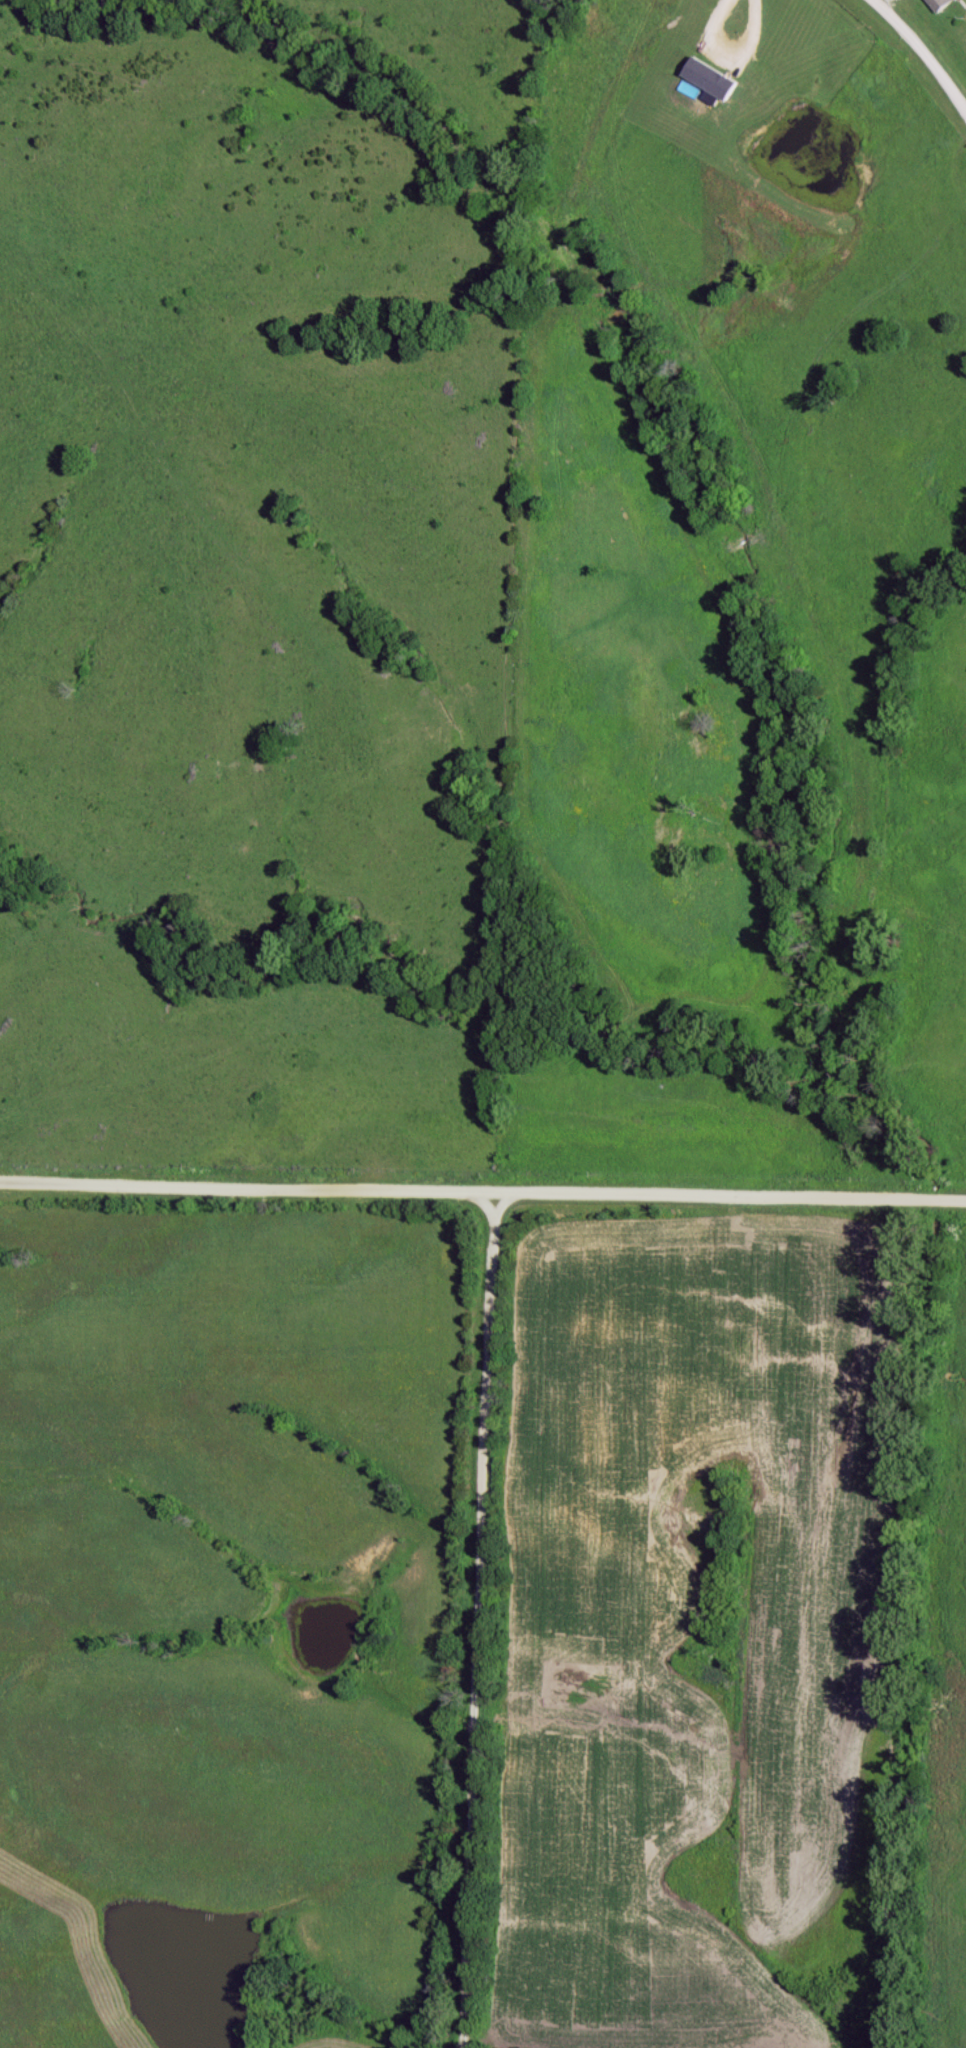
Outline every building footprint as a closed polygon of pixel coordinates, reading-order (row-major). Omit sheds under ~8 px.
[(940,15),(956,0),(926,0),(940,15)]
